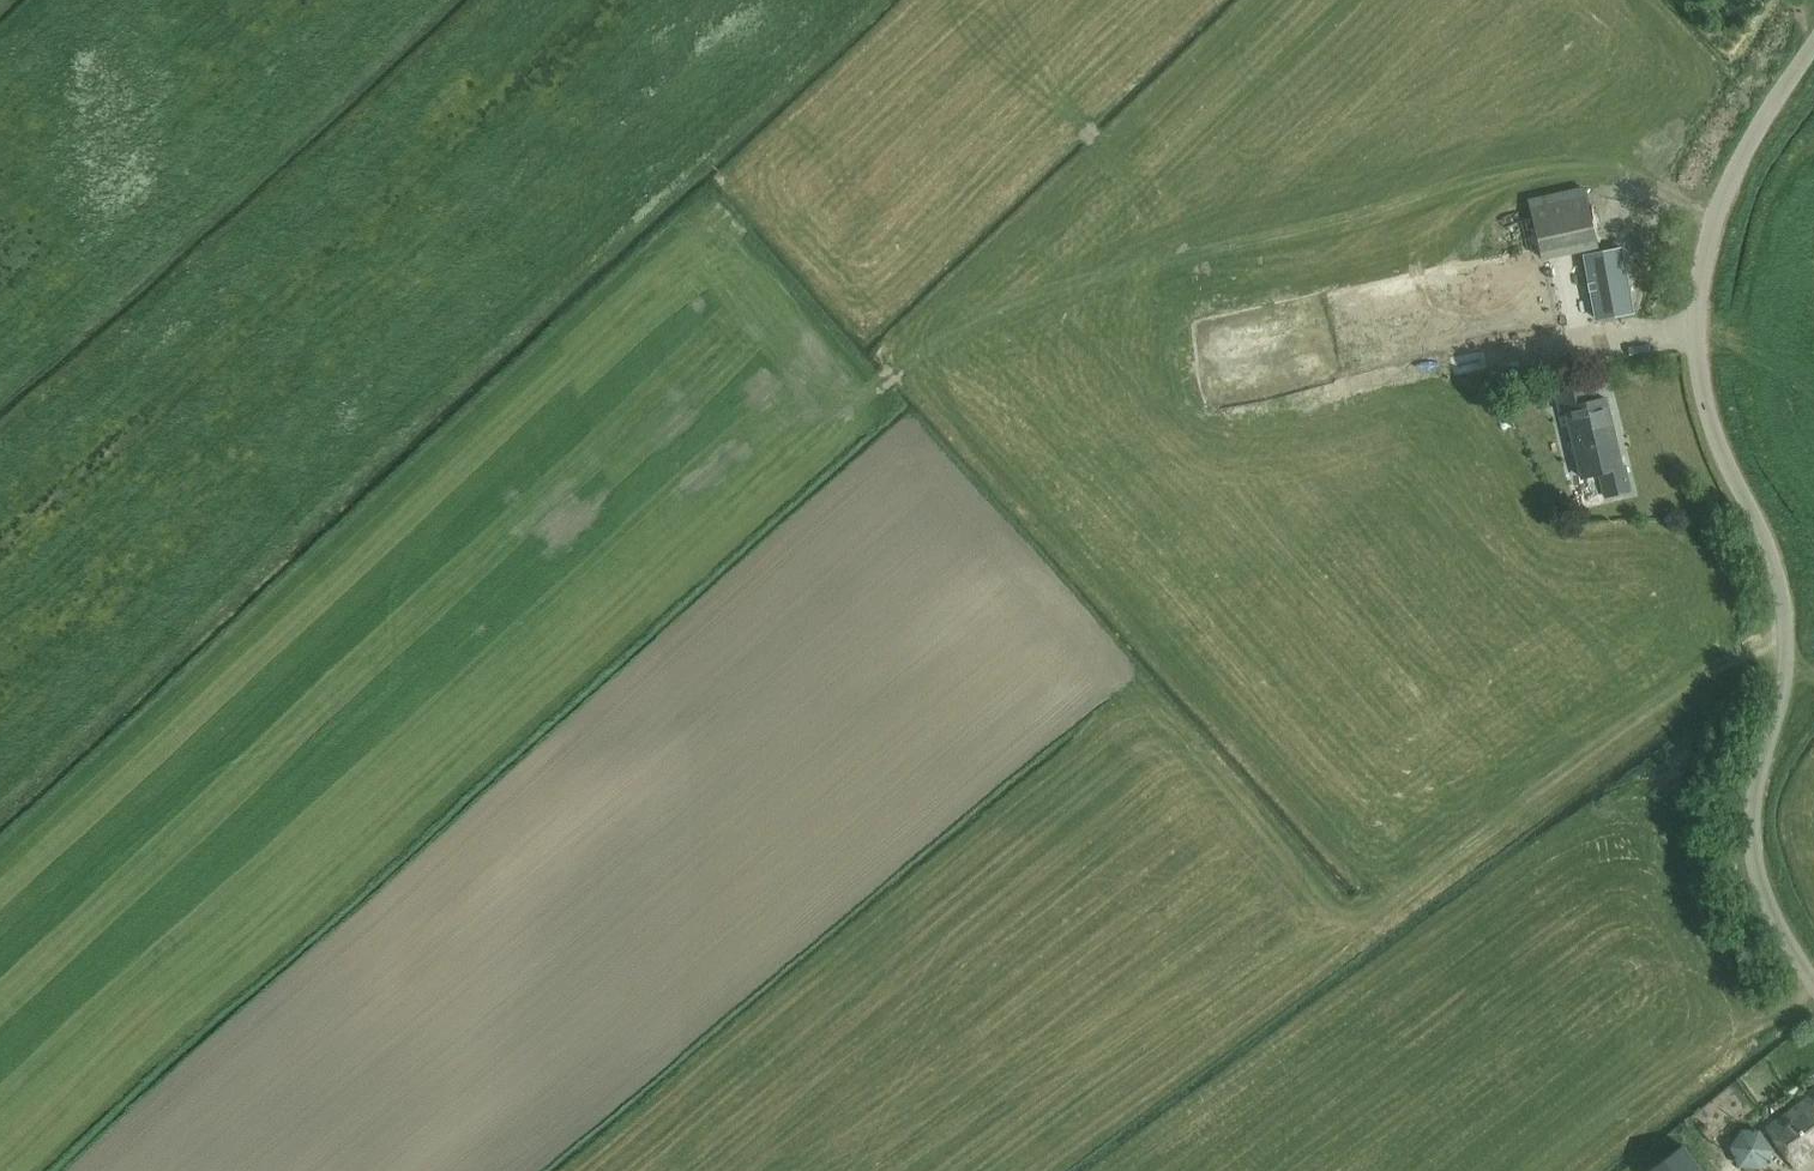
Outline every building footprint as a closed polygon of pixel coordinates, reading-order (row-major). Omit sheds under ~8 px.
[(1527,203),(1531,219),(1539,255),(1540,259),(1595,246),(1583,190),(1527,203)] [(1598,221),(1604,249),(1618,246),(1612,218),(1598,221)] [(1589,283),(1590,292),(1596,319),(1611,316),(1612,317),(1616,316),(1616,315),(1632,312),(1620,249),(1584,256),(1589,283)] [(1624,468),(1618,469),(1611,440),(1614,439),(1604,398),(1590,402),(1586,387),(1556,395),(1560,411),(1565,410),(1581,478),(1598,474),(1602,493),(1628,487),(1624,468)] [(1794,1169),(1813,1154),(1813,1095),(1766,1129),(1794,1169)] [(1763,1131),(1740,1131),(1728,1148),(1738,1167),(1759,1169),(1772,1151),(1763,1131)] [(1682,1145),(1647,1170),(1701,1170),(1682,1145)]
